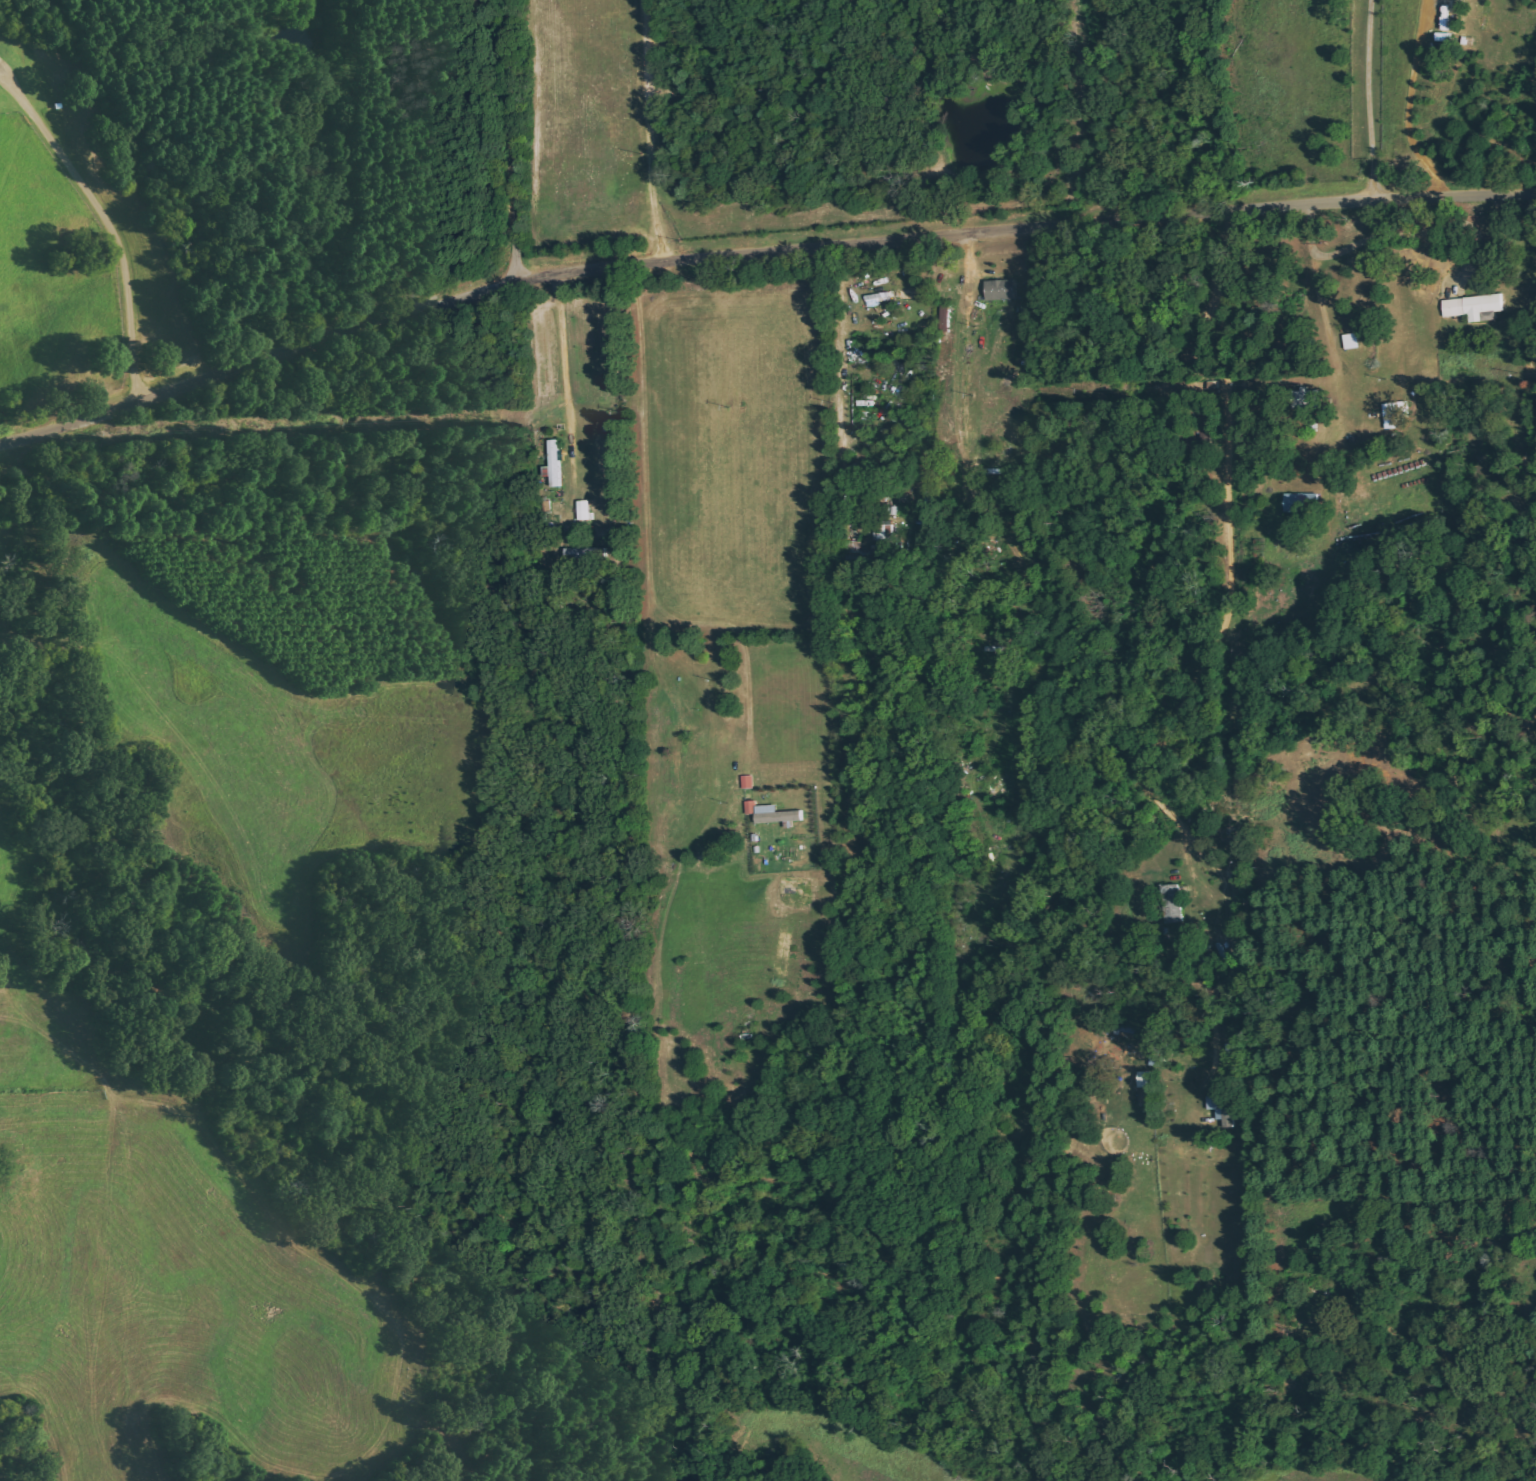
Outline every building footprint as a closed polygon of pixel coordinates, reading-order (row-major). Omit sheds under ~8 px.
[(1019,298),(1018,279),(988,281),(989,300),(1019,298)] [(1443,299),(1445,317),(1472,315),(1472,323),(1484,321),(1484,312),(1506,310),(1504,293),(1443,299)] [(1347,350),(1362,347),(1360,332),(1345,335),(1347,350)] [(1385,403),(1387,429),(1412,426),(1409,401),(1385,403)] [(559,439),(549,440),(551,486),(561,486),(559,439)] [(1320,492),(1286,494),(1287,511),(1321,510),(1320,492)] [(591,520),(590,500),(579,501),(580,520),(591,520)] [(899,506),(885,507),(886,516),(899,515),(899,506)] [(758,822),(805,820),(804,809),(779,811),(779,804),(757,806),(757,800),(746,801),(747,814),(758,813),(758,822)] [(1165,884),(1166,921),(1184,921),(1183,884),(1165,884)]
